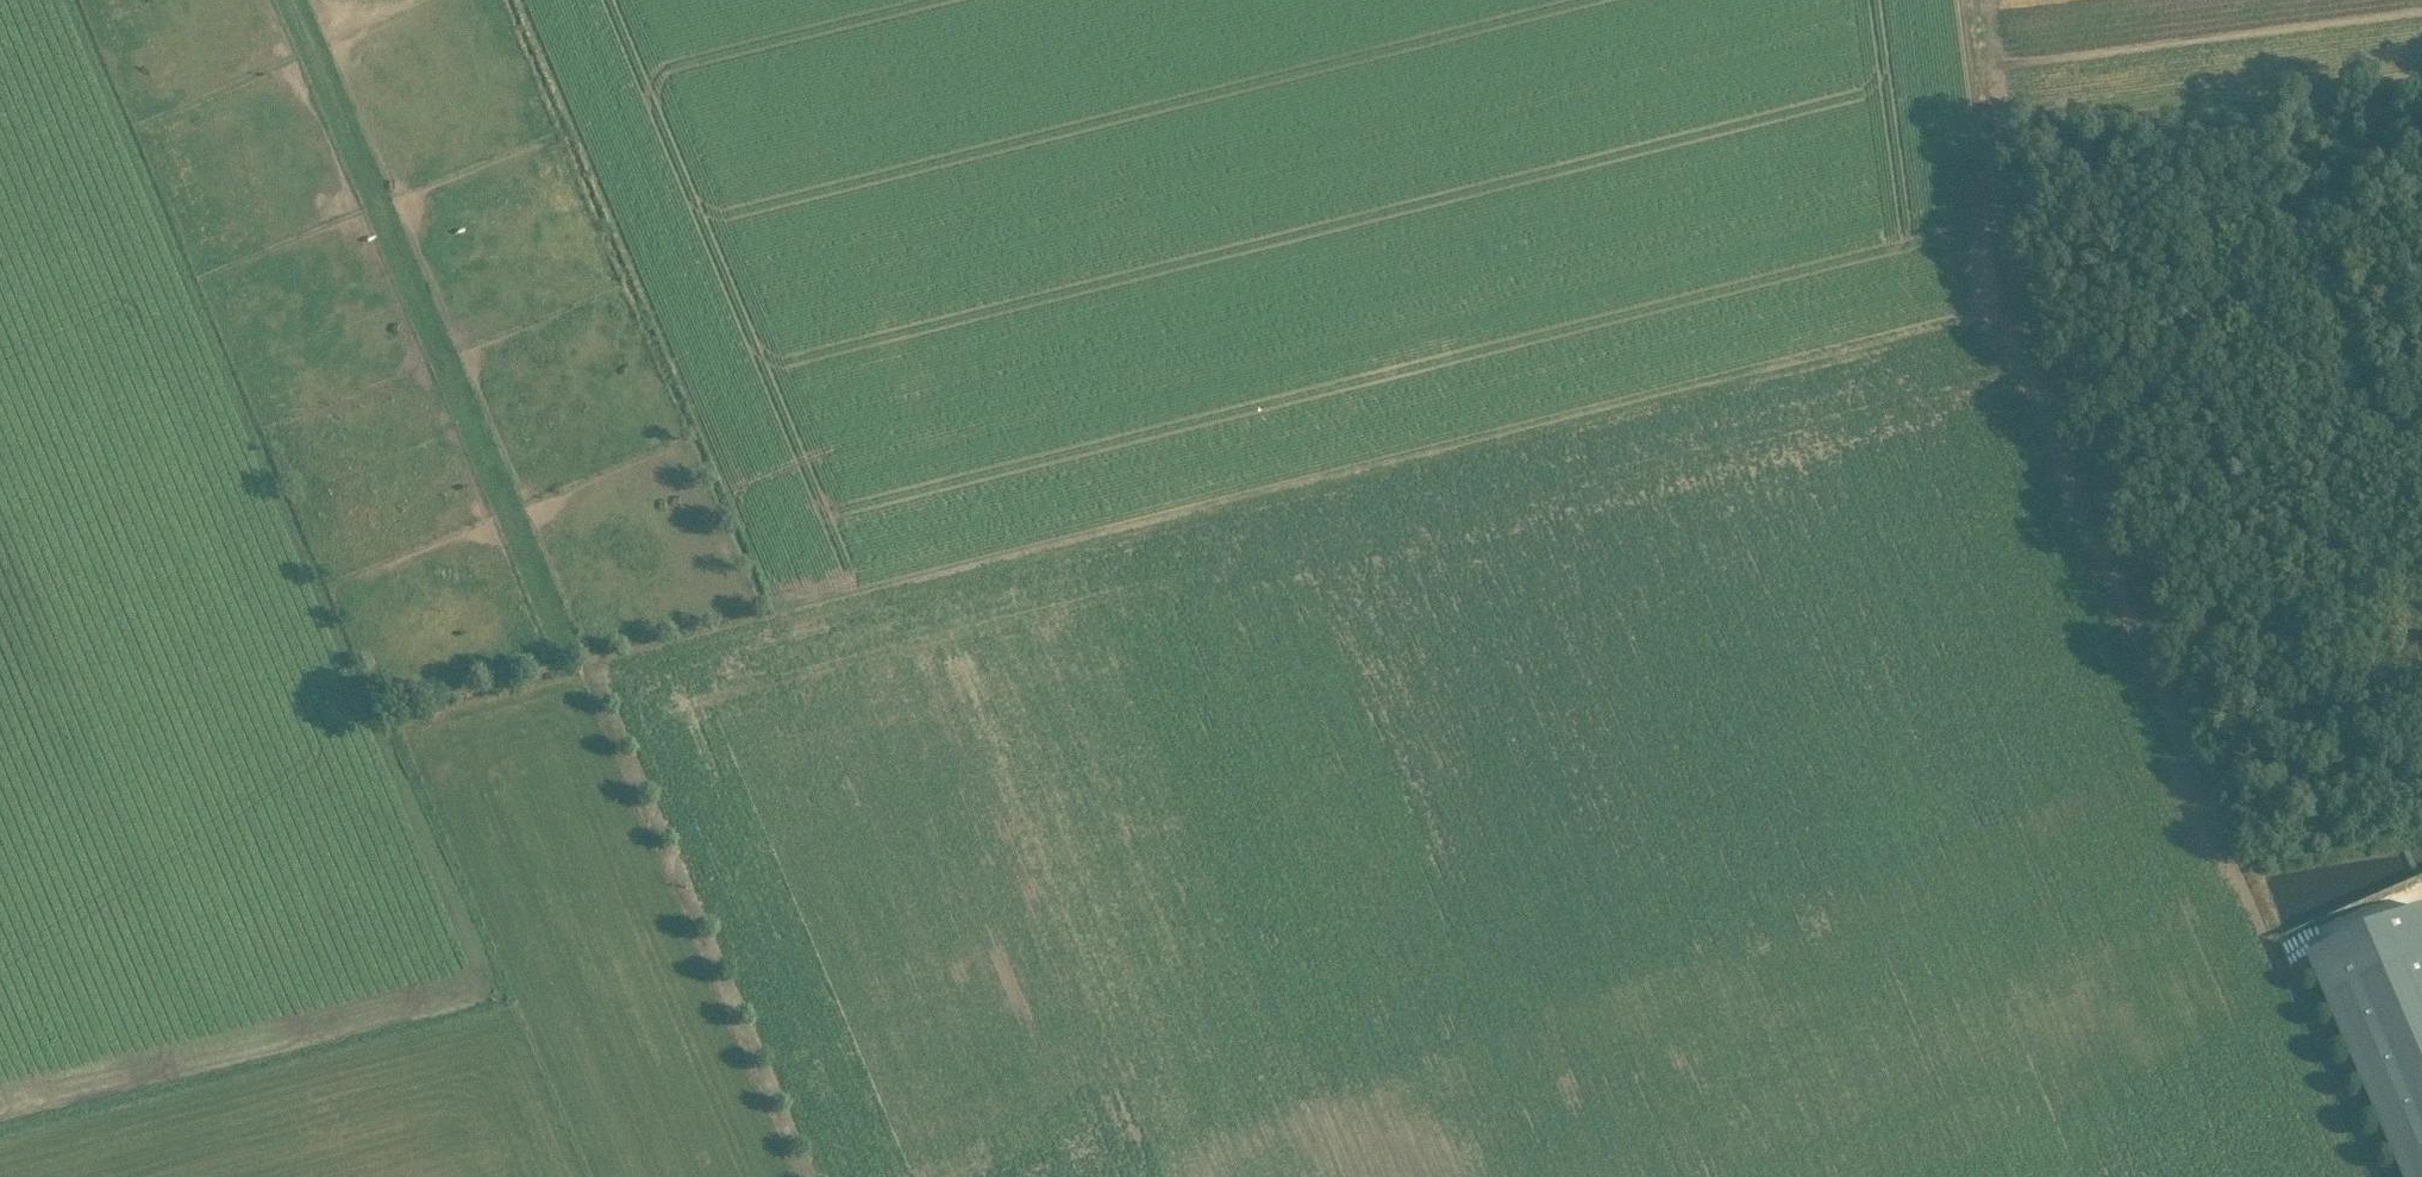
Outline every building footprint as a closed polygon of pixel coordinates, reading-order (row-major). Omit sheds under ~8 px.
[(2399,1176),(2421,1176),(2421,909),(2317,947),(2399,1176)]
